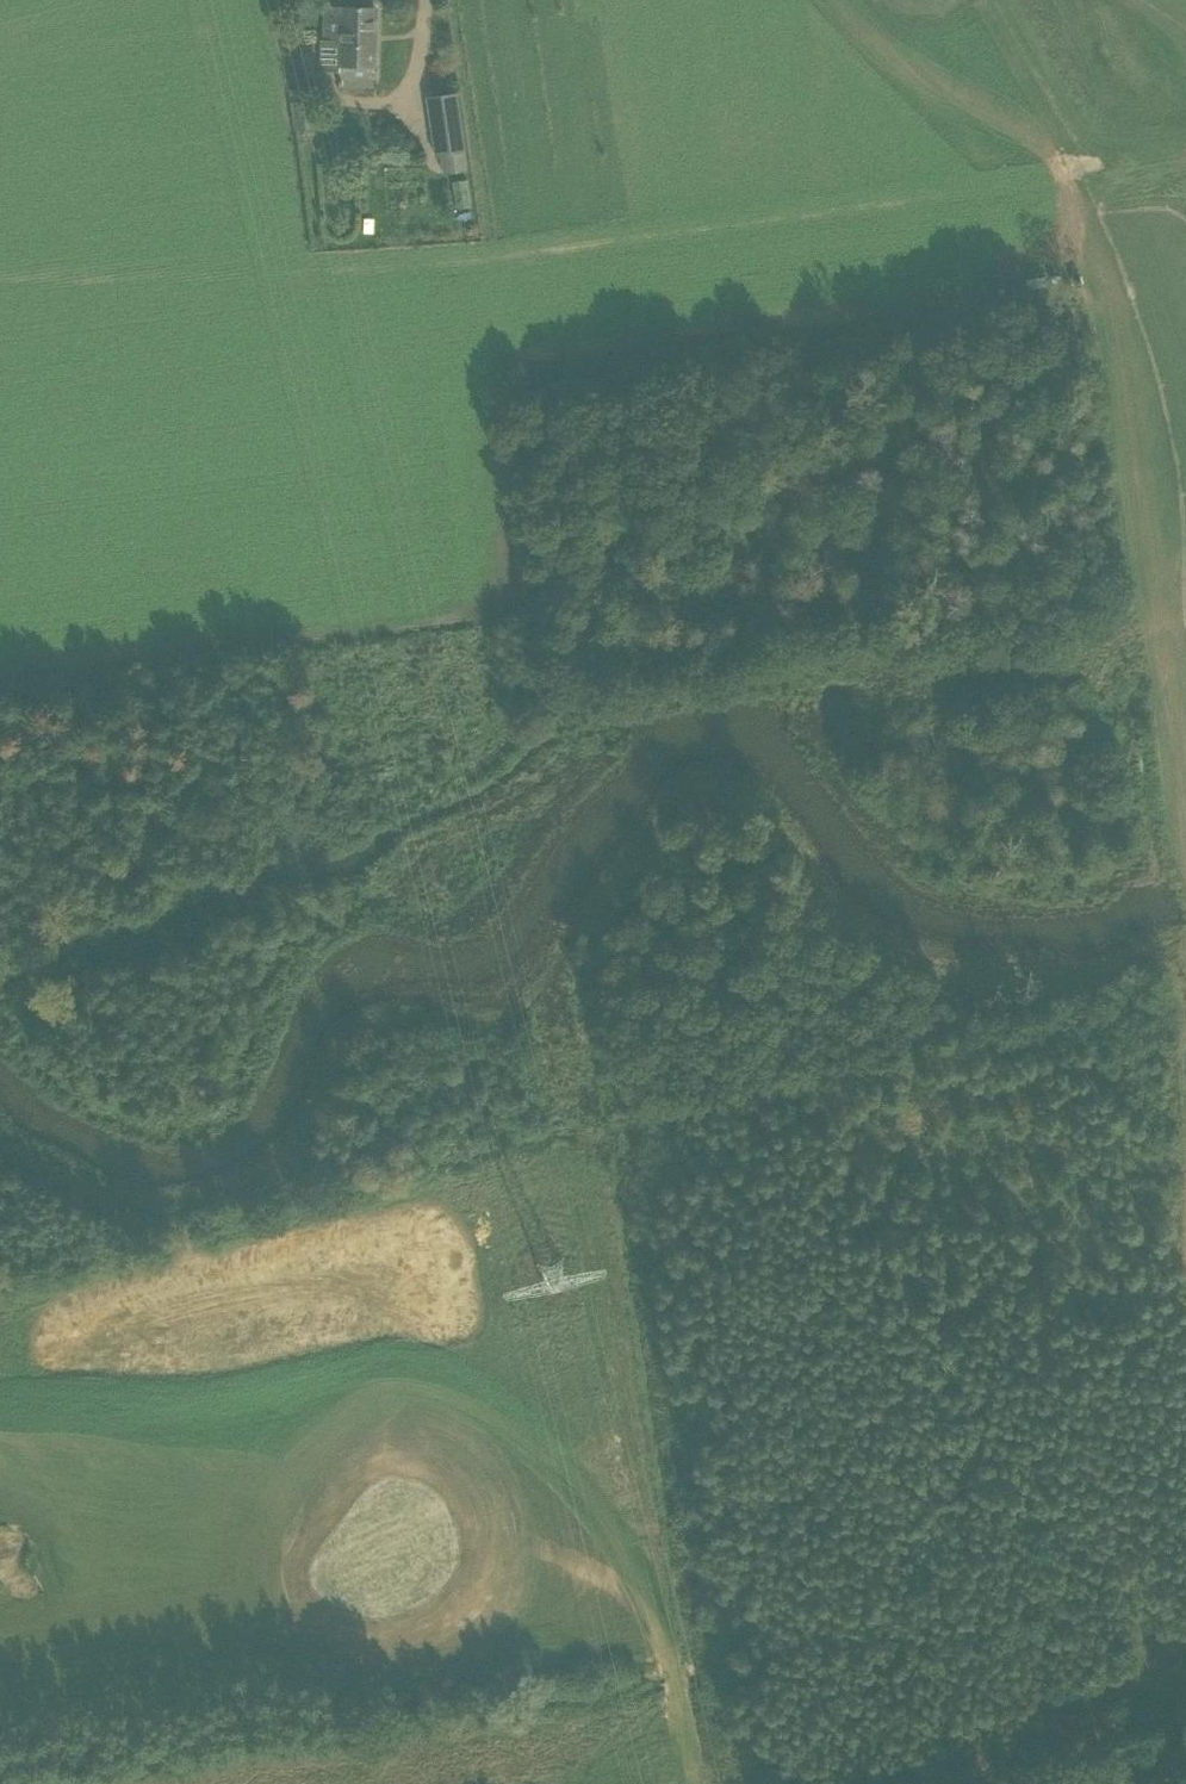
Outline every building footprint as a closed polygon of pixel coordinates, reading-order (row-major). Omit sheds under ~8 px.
[(343,39),(341,66),(342,66),(341,83),(373,85),(378,8),(329,5),(327,38),(343,39)] [(466,169),(463,150),(455,93),(428,97),(437,154),(441,154),(444,173),(466,169)] [(312,99),(303,100),(291,101),(294,129),(314,127),(312,99)]
